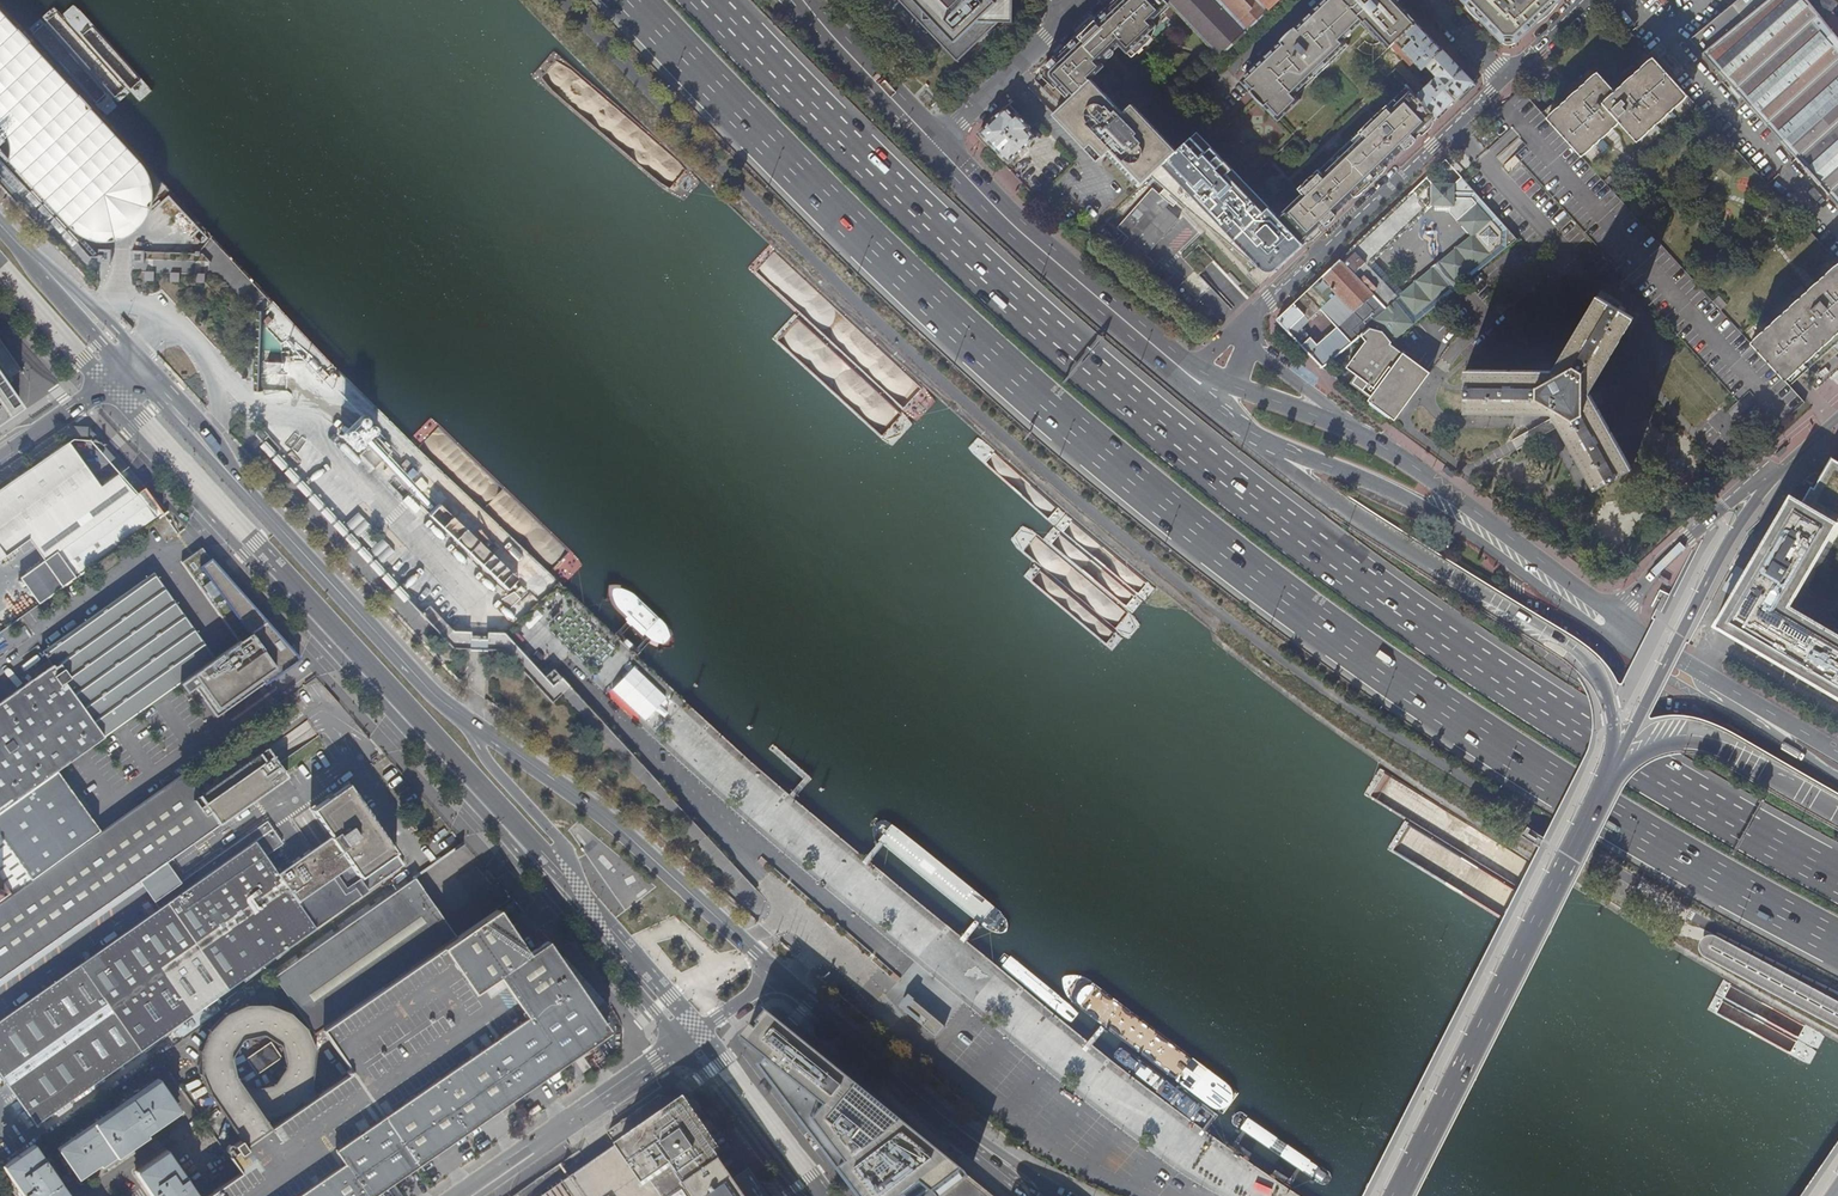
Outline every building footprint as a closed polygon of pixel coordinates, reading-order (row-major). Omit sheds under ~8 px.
[(949,51),(957,60),(965,51),(997,20),(1013,20),(1014,0),(883,0),(891,9),(900,0),(949,51)] [(1170,0),(1116,0),(1084,31),(1062,51),(1045,68),(1071,96),(1093,75),(1106,62),(1104,59),(1122,41),(1134,54),(1147,42),(1143,38),(1158,24),(1153,18),(1171,1),(1170,0)] [(1171,1),(1222,55),(1279,0),(1170,0),(1171,1)] [(1418,20),(1399,0),(1327,0),(1293,33),(1244,80),(1281,119),(1301,99),(1298,95),(1295,92),(1305,84),(1307,86),(1336,59),(1334,57),(1346,44),(1343,41),(1341,38),(1353,27),(1355,29),(1364,21),(1389,48),(1397,41),(1418,20)] [(1561,0),(1464,0),(1503,41),(1516,42),(1538,21),(1561,0)] [(1741,21),(1731,9),(1692,41),(1836,203),(1832,207),(1837,214),(1837,0),(1767,0),(1741,21)] [(1454,100),(1476,81),(1441,44),(1418,20),(1397,41),(1423,68),(1427,64),(1437,74),(1417,94),(1438,115),(1454,100)] [(1343,41),(1355,29),(1353,27),(1341,38),(1343,41)] [(1624,43),(1634,35),(1631,32),(1628,35),(1624,32),(1618,37),(1624,43)] [(86,212),(112,220),(132,202),(126,176),(0,40),(0,119),(86,212)] [(1349,48),(1346,44),(1334,57),(1336,59),(1349,48)] [(1599,73),(1548,119),(1578,153),(1586,147),(1588,148),(1618,121),(1635,141),(1679,102),(1677,100),(1685,93),(1674,81),(1655,59),(1647,67),(1649,69),(1642,74),(1641,72),(1633,79),(1635,81),(1627,87),(1626,86),(1617,94),(1599,73)] [(1674,81),(1685,93),(1764,181),(1776,171),(1686,71),(1674,81)] [(1093,75),(1071,96),(1064,103),(1055,111),(1096,155),(1103,155),(1110,149),(1116,156),(1154,120),(1135,99),(1124,108),(1093,75)] [(1295,92),(1298,95),(1307,86),(1305,84),(1295,92)] [(1428,124),(1438,115),(1417,94),(1407,85),(1375,115),(1320,167),(1320,166),(1299,186),(1303,191),(1292,202),(1291,203),(1292,204),(1280,216),(1305,242),(1323,225),(1388,163),(1428,124)] [(1768,434),(1804,401),(1782,378),(1752,344),(1719,309),(1710,299),(1695,282),(1578,153),(1548,119),(1522,90),(1515,96),(1486,123),(1598,248),(1762,427),(1768,434)] [(1018,112),(1009,102),(1006,105),(1016,114),(1018,112)] [(1006,105),(980,131),(1010,161),(1037,136),(1029,128),(1031,125),(1018,112),(1016,114),(1006,105)] [(1154,120),(1116,156),(1125,166),(1163,130),(1154,120)] [(1281,265),(1305,242),(1280,216),(1265,200),(1199,129),(1179,147),(1152,173),(1258,264),(1263,267),(1269,270),(1276,270),(1281,265)] [(1179,147),(1163,130),(1125,166),(1141,183),(1151,175),(1152,173),(1179,147)] [(1766,184),(1782,201),(1792,191),(1777,174),(1766,184)] [(1463,250),(1480,269),(1518,239),(1467,182),(1462,178),(1454,185),(1431,184),(1426,178),(1412,190),(1429,208),(1431,206),(1448,207),(1448,213),(1469,236),(1460,244),(1465,249),(1463,250)] [(1302,347),(1321,365),(1322,367),(1361,335),(1367,330),(1388,313),(1463,250),(1465,249),(1460,244),(1402,292),(1398,296),(1370,267),(1374,262),(1429,208),(1412,190),(1374,227),(1307,291),(1276,320),(1298,343),(1308,332),(1303,326),(1321,309),(1337,327),(1318,343),(1312,337),(1302,347)] [(110,250),(98,249),(98,261),(110,262),(110,250)] [(144,251),(131,250),(131,263),(144,263),(144,251)] [(1388,313),(1404,331),(1480,269),(1463,250),(1388,313)] [(1402,292),(1374,262),(1370,267),(1398,296),(1402,292)] [(1798,363),(1837,328),(1837,267),(1832,272),(1830,270),(1766,328),(1798,363)] [(1710,299),(1719,309),(1727,302),(1718,293),(1710,299)] [(1464,412),(1552,412),(1594,488),(1631,468),(1589,390),(1634,318),(1598,295),(1552,368),(1465,370),(1464,412)] [(1390,343),(1404,331),(1388,313),(1367,330),(1379,332),(1388,344),(1390,343)] [(1789,372),(1798,363),(1766,328),(1758,336),(1759,338),(1752,344),(1782,378),(1789,372)] [(1392,416),(1397,419),(1431,370),(1390,343),(1388,344),(1379,332),(1367,330),(1361,335),(1366,340),(1347,366),(1357,374),(1352,381),(1374,397),(1370,402),(1373,405),(1374,404),(1391,417),(1392,416)] [(21,413),(0,377),(0,427),(21,413)] [(360,415),(340,436),(356,451),(376,430),(360,415)] [(279,448),(260,428),(254,428),(254,435),(273,455),(279,448)] [(375,438),(359,455),(373,468),(390,452),(375,438)] [(0,489),(0,548),(6,556),(29,540),(101,487),(69,442),(0,489)] [(1829,457),(1813,485),(1810,483),(1801,500),(1789,493),(1715,622),(1837,695),(1837,633),(1788,603),(1836,520),(1837,522),(1837,461),(1830,456),(1829,457)] [(101,487),(29,540),(45,562),(135,497),(118,475),(101,487)] [(135,497),(45,562),(21,580),(39,604),(96,563),(112,552),(163,514),(145,490),(135,497)] [(438,505),(428,516),(506,590),(516,580),(438,505)] [(120,563),(112,552),(96,563),(105,574),(120,563)] [(213,660),(152,573),(41,652),(47,661),(51,666),(36,676),(0,702),(0,812),(56,772),(179,684),(213,660)] [(238,642),(213,660),(179,684),(186,694),(194,688),(217,717),(270,680),(300,659),(266,623),(256,629),(238,642)] [(469,632),(452,632),(451,649),(468,650),(469,632)] [(502,633),(485,633),(485,650),(502,651),(502,633)] [(47,661),(33,671),(36,676),(51,666),(47,661)] [(552,670),(543,679),(559,696),(569,688),(552,670)] [(10,895),(0,902),(0,977),(285,778),(265,749),(197,797),(180,774),(100,832),(50,868),(10,895)] [(10,895),(50,868),(100,832),(56,772),(0,812),(0,880),(10,895)] [(413,858),(356,775),(315,804),(333,831),(280,867),(257,837),(0,1015),(0,1073),(2,1076),(0,1078),(0,1145),(413,858)] [(412,879),(271,979),(313,1035),(322,1029),(447,945),(456,938),(412,879)] [(10,895),(0,880),(0,902),(10,895)] [(395,1181),(403,1176),(608,1036),(598,1022),(545,945),(526,957),(494,912),(456,938),(447,945),(322,1029),(352,1074),(337,1084),(261,1137),(243,1149),(238,1143),(232,1147),(236,1154),(228,1159),(237,1172),(203,1195),(400,1195),(392,1184),(395,1181)] [(897,1006),(903,1011),(911,1001),(913,999),(907,994),(897,1006)] [(911,1001),(903,1011),(933,1037),(942,1026),(911,1001)] [(759,1069),(790,1109),(804,1127),(825,1131),(851,1165),(840,1174),(857,1195),(942,1195),(968,1176),(807,1047),(796,1038),(779,1025),(768,1016),(758,1029),(761,1031),(758,1035),(752,1030),(742,1043),(767,1063),(761,1069),(760,1068),(759,1069)] [(272,1042),(247,1059),(258,1074),(282,1058),(272,1042)] [(61,1151),(79,1177),(100,1162),(106,1171),(149,1141),(145,1136),(152,1131),(150,1128),(177,1109),(159,1083),(153,1082),(120,1105),(118,1103),(113,1106),(114,1109),(61,1145),(61,1151)] [(516,1195),(769,1195),(748,1165),(736,1173),(740,1179),(736,1181),(722,1191),(709,1172),(722,1163),(709,1144),(712,1143),(715,1140),(704,1123),(697,1113),(688,1100),(660,1097),(608,1132),(618,1148),(597,1162),(587,1147),(516,1195)] [(825,1131),(804,1127),(840,1174),(851,1165),(825,1131)] [(709,1144),(722,1163),(724,1161),(712,1143),(709,1144)] [(2,1167),(22,1195),(66,1195),(32,1146),(2,1167)] [(151,1195),(195,1195),(163,1151),(134,1172),(151,1195)] [(722,1191),(736,1181),(722,1163),(709,1172),(722,1191)] [(1231,1195),(1279,1195),(1281,1191),(1282,1187),(1280,1187),(1248,1174),(1243,1186),(1244,1171),(1239,1168),(1220,1167),(1220,1171),(1241,1173),(1240,1183),(1222,1181),(1232,1186),(1231,1195)] [(968,1176),(942,1195),(993,1195),(968,1176)]
